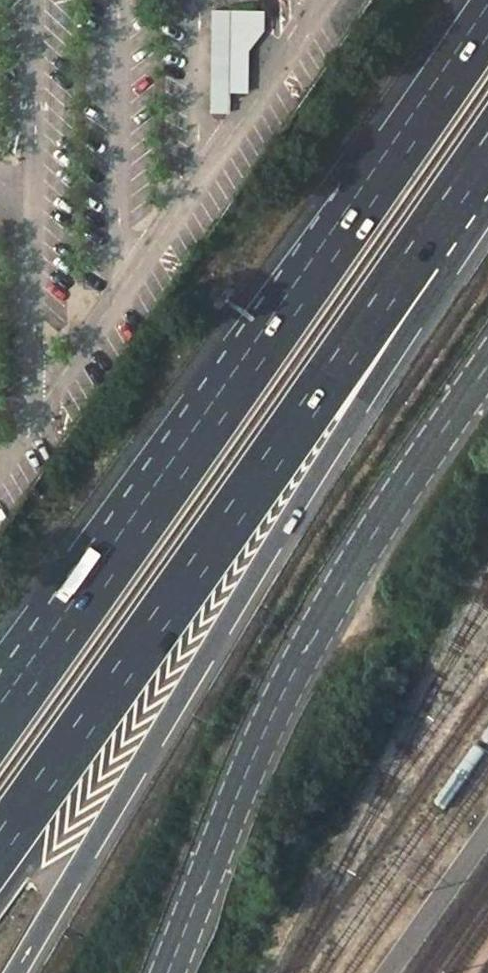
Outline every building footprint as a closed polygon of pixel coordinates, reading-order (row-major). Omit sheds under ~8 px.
[(217,11),(218,70),(241,70),(240,11),(217,11)]
